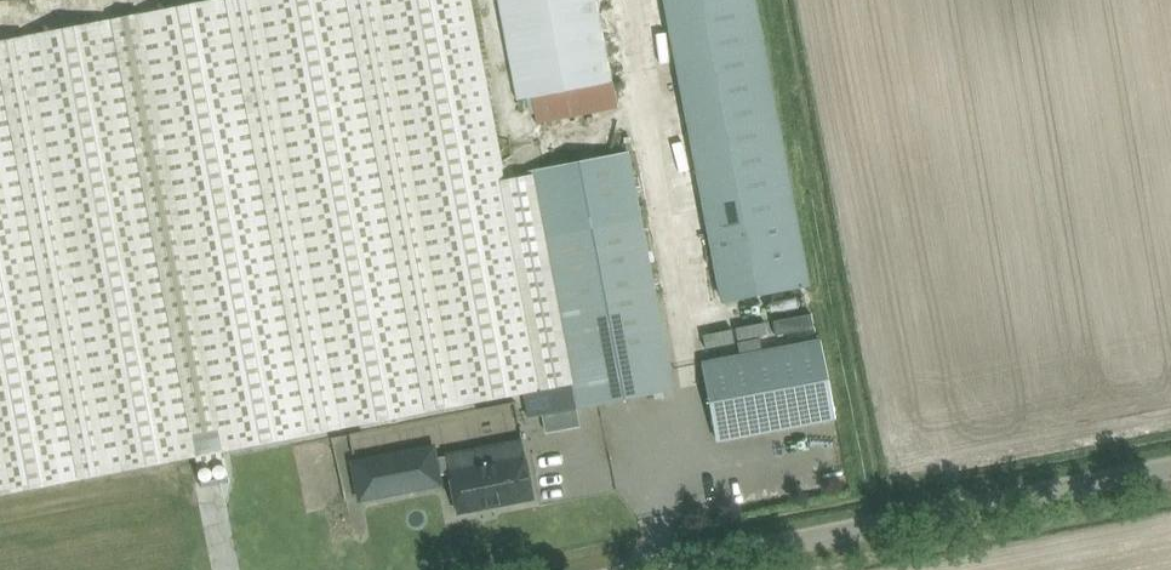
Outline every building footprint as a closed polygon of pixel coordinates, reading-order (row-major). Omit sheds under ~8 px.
[(224,451),(523,392),(528,417),(576,407),(673,388),(668,364),(628,152),(529,171),(530,175),(503,180),(469,0),(211,0),(140,14),(111,20),(0,41),(0,494),(224,451)] [(517,99),(533,96),(613,81),(598,0),(498,0),(517,99)] [(708,232),(797,215),(756,0),(664,0),(708,232)] [(613,81),(533,96),(537,123),(618,108),(613,81)] [(797,215),(708,232),(722,303),(811,285),(797,215)] [(703,364),(717,440),(835,417),(820,341),(703,364)] [(449,464),(450,471),(450,473),(458,512),(532,498),(522,439),(447,453),(449,464)] [(439,475),(450,473),(450,471),(449,464),(437,466),(433,447),(354,463),(361,499),(440,483),(439,475)]
